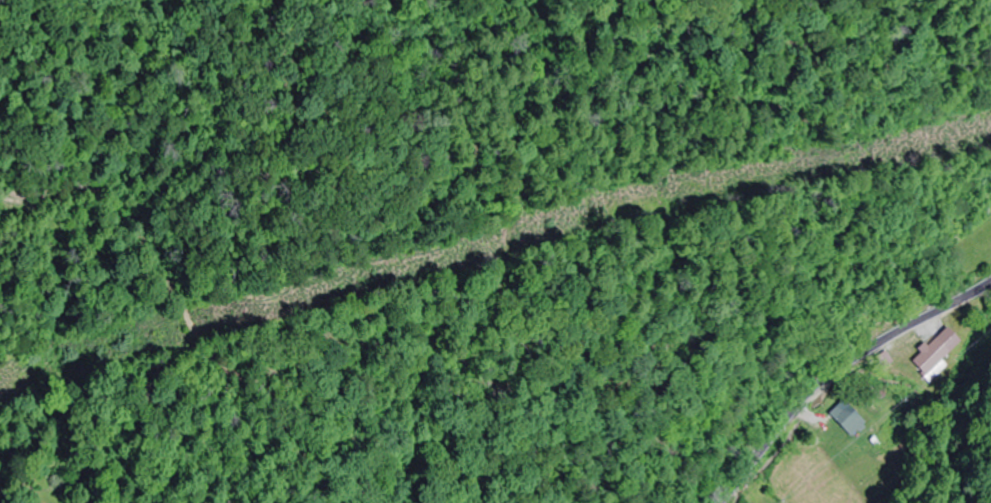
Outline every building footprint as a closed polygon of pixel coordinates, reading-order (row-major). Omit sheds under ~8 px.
[(853,440),(867,425),(842,400),(828,414),(853,440)]
